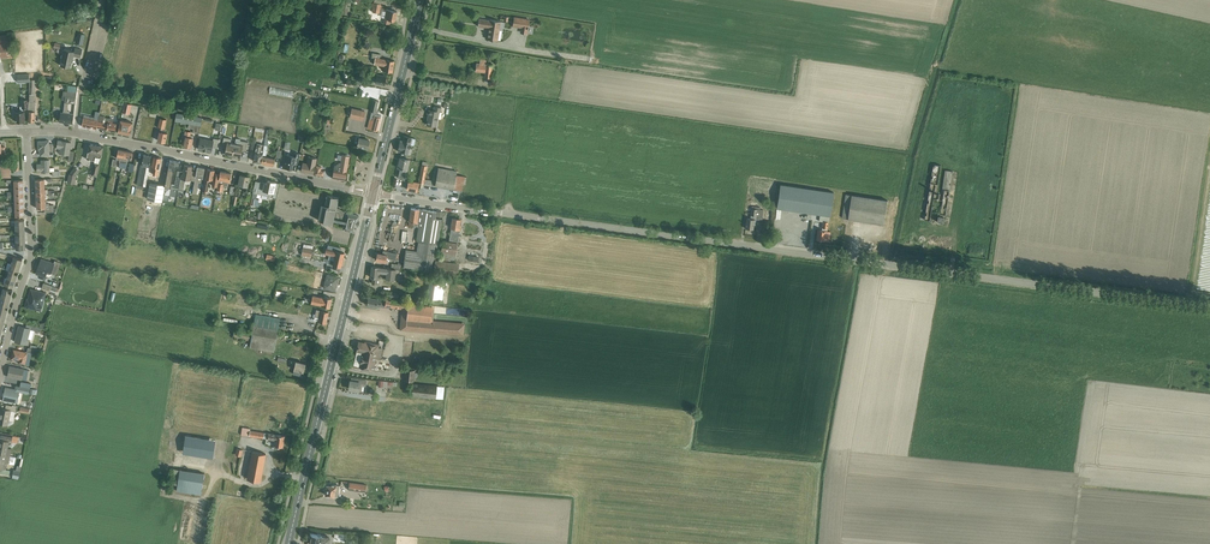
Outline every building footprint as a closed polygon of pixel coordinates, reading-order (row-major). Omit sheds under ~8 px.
[(381,4),(374,2),(372,11),(379,13),(381,4)] [(384,18),(384,23),(389,24),(390,19),(395,20),(397,11),(386,9),(384,18)] [(514,17),(513,26),(521,27),(527,28),(527,29),(528,29),(528,26),(529,19),(514,17)] [(498,41),(501,22),(479,18),(478,26),(489,28),(487,40),(498,41)] [(450,25),(449,31),(472,34),(473,28),(450,25)] [(0,36),(0,57),(12,57),(11,42),(10,42),(10,37),(13,37),(13,33),(7,34),(7,35),(0,36)] [(64,66),(70,67),(73,56),(80,57),(82,49),(75,48),(74,49),(71,49),(71,50),(64,48),(63,50),(62,52),(62,53),(61,59),(62,59),(60,65),(62,66),(64,66)] [(392,72),(394,61),(379,58),(380,54),(372,53),(372,57),(375,58),(374,64),(384,66),(383,70),(392,72)] [(492,64),(486,63),(487,59),(480,58),(480,62),(476,62),(475,70),(484,71),(483,77),(490,78),(492,64)] [(384,84),(386,76),(376,74),(377,73),(371,72),(370,76),(375,77),(375,82),(376,82),(376,83),(379,84),(379,83),(384,84)] [(29,74),(17,74),(17,82),(29,81),(29,74)] [(61,112),(60,118),(62,118),(62,121),(72,123),(72,121),(73,114),(69,113),(70,111),(67,111),(68,102),(74,103),(75,97),(76,92),(63,91),(63,95),(65,95),(63,110),(63,113),(61,112)] [(375,112),(378,101),(373,99),(370,110),(371,111),(374,112),(375,112)] [(131,104),(124,103),(122,112),(129,114),(131,104)] [(429,110),(426,124),(436,126),(437,118),(440,119),(442,112),(441,112),(441,108),(434,106),(433,111),(429,110)] [(352,107),(350,117),(362,120),(364,110),(352,107)] [(24,111),(16,111),(13,111),(14,117),(16,117),(16,121),(25,121),(24,111)] [(369,118),(367,127),(377,130),(381,115),(374,113),(374,112),(371,111),(369,118)] [(176,112),(175,120),(181,121),(180,124),(185,125),(186,122),(189,123),(188,127),(193,128),(193,132),(198,133),(200,125),(201,117),(195,115),(176,112)] [(84,115),(82,125),(96,128),(96,127),(97,121),(98,117),(98,116),(95,115),(95,117),(84,115)] [(97,121),(96,127),(106,129),(115,131),(117,123),(112,122),(113,119),(105,117),(104,122),(97,121)] [(158,140),(165,142),(167,133),(163,132),(166,119),(159,118),(157,127),(160,128),(159,131),(158,140)] [(131,129),(132,122),(120,120),(118,132),(130,134),(131,129)] [(191,147),(194,135),(190,134),(191,131),(185,130),(182,145),(184,145),(184,146),(191,147)] [(408,153),(412,138),(404,136),(403,141),(400,140),(398,151),(408,153)] [(358,141),(356,145),(358,146),(358,147),(362,148),(362,147),(367,148),(369,140),(358,137),(358,138),(357,141),(358,141)] [(213,141),(200,139),(198,149),(211,152),(212,147),(217,148),(218,139),(213,138),(213,141)] [(224,138),(222,146),(226,147),(224,155),(228,155),(227,156),(232,157),(235,144),(230,143),(231,139),(224,138)] [(235,144),(232,157),(236,158),(237,157),(240,158),(241,150),(246,151),(247,143),(240,141),(240,139),(236,138),(235,144)] [(53,155),(53,150),(52,143),(49,144),(49,140),(38,141),(38,149),(40,149),(40,155),(53,155)] [(72,161),(74,151),(70,150),(71,142),(58,140),(56,148),(60,148),(59,153),(69,155),(68,160),(72,161)] [(273,165),(274,158),(265,156),(268,142),(264,142),(263,145),(263,149),(262,155),(262,156),(261,162),(273,165)] [(103,146),(89,143),(86,159),(95,160),(94,163),(99,164),(100,158),(103,146)] [(263,149),(263,145),(257,143),(253,161),(260,163),(261,162),(262,156),(262,155),(263,149)] [(122,168),(125,150),(118,149),(116,156),(120,157),(118,167),(122,168)] [(133,152),(125,150),(122,168),(125,169),(127,158),(131,159),(133,152)] [(285,153),(282,167),(292,169),(293,163),(297,164),(300,153),(293,152),(293,155),(285,153)] [(140,185),(146,186),(151,156),(143,154),(142,160),(141,160),(141,163),(142,163),(142,164),(144,165),(140,185)] [(333,169),(332,178),(345,180),(346,171),(349,155),(342,154),(341,162),(339,162),(334,166),(333,169)] [(159,168),(161,157),(154,156),(152,166),(155,167),(153,174),(157,175),(159,168)] [(302,162),(301,171),(305,172),(313,174),(314,170),(316,158),(308,156),(307,163),(302,162)] [(404,180),(408,160),(399,158),(397,168),(402,169),(401,170),(399,170),(399,177),(399,179),(404,180)] [(52,175),(59,175),(59,170),(54,171),(54,167),(50,167),(49,159),(41,160),(41,163),(37,163),(37,171),(41,171),(41,172),(50,171),(52,171),(52,175)] [(170,160),(162,199),(168,200),(169,195),(176,196),(177,190),(178,190),(179,186),(181,174),(182,172),(177,171),(175,185),(171,184),(174,170),(176,170),(176,165),(179,166),(180,161),(170,160)] [(11,177),(10,165),(5,165),(5,161),(0,161),(0,177),(11,177)] [(413,182),(408,181),(407,189),(417,191),(418,187),(420,188),(421,183),(431,185),(432,180),(424,179),(427,166),(426,166),(427,162),(422,161),(418,182),(413,181),(413,182)] [(96,176),(99,164),(94,163),(91,175),(96,176)] [(178,190),(183,191),(185,179),(189,180),(195,181),(196,171),(191,171),(192,165),(184,164),(182,174),(181,174),(179,186),(178,190)] [(941,165),(933,164),(924,220),(943,223),(944,215),(946,215),(953,171),(945,170),(941,199),(935,198),(941,165)] [(316,165),(314,174),(323,176),(324,171),(320,170),(321,166),(316,165)] [(195,181),(192,193),(197,194),(199,182),(203,183),(204,177),(203,177),(205,168),(197,166),(196,171),(195,181)] [(461,190),(464,176),(455,175),(456,171),(438,167),(435,185),(461,190)] [(218,183),(219,174),(214,173),(214,170),(213,169),(211,168),(210,169),(207,168),(204,180),(204,184),(203,190),(206,191),(207,187),(209,179),(214,180),(213,186),(217,187),(218,183)] [(218,183),(217,190),(222,191),(223,185),(228,186),(229,181),(231,173),(220,171),(219,174),(218,183)] [(77,175),(69,173),(67,182),(75,184),(77,175)] [(247,186),(249,176),(240,175),(238,184),(239,184),(237,195),(240,195),(242,185),(247,186)] [(257,194),(257,197),(260,198),(261,194),(273,197),(276,182),(267,180),(267,183),(260,182),(257,194)] [(161,201),(164,185),(150,182),(147,199),(161,201)] [(827,228),(829,216),(833,192),(779,184),(776,208),(819,214),(819,221),(823,221),(822,227),(822,228),(821,230),(817,229),(816,239),(829,241),(830,231),(826,231),(827,228)] [(133,187),(132,196),(143,197),(144,187),(133,187)] [(321,203),(318,220),(324,221),(324,222),(333,224),(334,221),(344,223),(343,228),(355,231),(356,225),(357,225),(359,220),(357,220),(358,215),(359,209),(347,206),(347,209),(336,207),(338,198),(332,196),(332,195),(327,194),(325,204),(321,203)] [(846,194),(842,218),(884,224),(888,200),(846,194)] [(253,197),(251,205),(256,206),(259,206),(259,201),(256,201),(257,198),(253,197)] [(45,201),(36,201),(37,208),(44,208),(45,212),(53,211),(53,210),(53,207),(53,205),(49,205),(49,203),(45,203),(45,201)] [(761,220),(763,210),(760,209),(760,207),(751,206),(750,218),(746,218),(745,228),(753,229),(753,224),(755,225),(755,219),(761,220)] [(421,228),(417,251),(405,250),(403,268),(433,272),(435,260),(441,219),(435,218),(436,211),(411,208),(410,215),(408,215),(408,221),(409,221),(409,225),(413,226),(413,225),(418,226),(418,227),(421,228)] [(398,231),(400,215),(389,214),(389,219),(392,219),(391,231),(398,231)] [(454,261),(460,225),(459,225),(460,219),(453,218),(449,241),(442,240),(441,252),(442,252),(441,259),(454,261)] [(303,246),(301,255),(311,256),(312,248),(313,245),(303,243),(303,246)] [(341,266),(344,252),(340,251),(341,248),(328,245),(327,248),(326,248),(325,253),(329,254),(327,263),(341,266)] [(395,260),(397,253),(382,250),(381,253),(377,252),(375,259),(384,262),(386,257),(395,260)] [(13,257),(11,264),(20,267),(22,259),(13,257)] [(41,258),(35,274),(45,277),(46,272),(47,273),(48,271),(56,274),(60,262),(55,260),(54,263),(41,258)] [(11,264),(9,270),(17,273),(20,267),(11,264)] [(393,280),(395,269),(391,268),(371,266),(370,277),(373,277),(372,282),(377,283),(378,272),(386,273),(385,279),(393,280)] [(17,273),(9,270),(6,277),(15,280),(17,273)] [(325,282),(323,287),(334,290),(338,277),(327,274),(326,277),(325,277),(324,280),(325,280),(325,282)] [(15,280),(6,277),(4,284),(13,287),(15,280)] [(445,281),(430,279),(427,297),(442,300),(445,281)] [(55,292),(57,287),(52,285),(44,283),(42,288),(55,292)] [(3,287),(1,295),(10,297),(12,290),(3,287)] [(26,301),(25,306),(37,309),(41,310),(42,307),(45,297),(40,296),(41,291),(31,289),(28,301),(26,301)] [(0,299),(0,302),(8,304),(10,297),(1,295),(0,299)] [(329,307),(331,298),(324,296),(323,298),(312,296),(311,301),(310,300),(310,299),(305,298),(304,301),(322,305),(322,306),(329,307)] [(386,300),(368,297),(366,305),(380,307),(380,304),(402,308),(400,329),(461,334),(462,324),(433,321),(433,316),(431,316),(432,305),(386,299),(386,300)] [(0,302),(0,310),(6,311),(8,304),(0,302)] [(313,314),(313,316),(314,317),(313,320),(318,321),(317,322),(325,323),(328,312),(320,310),(316,309),(315,314),(313,314)] [(255,314),(253,324),(278,329),(280,318),(255,314)] [(18,325),(14,341),(29,345),(30,339),(32,339),(34,330),(30,329),(30,328),(18,325)] [(250,340),(252,332),(234,328),(232,337),(250,340)] [(275,344),(250,340),(249,347),(273,351),(275,344)] [(373,369),(375,359),(380,360),(382,348),(377,347),(378,344),(365,342),(365,343),(358,342),(356,351),(363,353),(360,367),(373,369)] [(26,364),(28,352),(27,352),(13,349),(11,358),(19,360),(18,363),(26,364)] [(289,359),(288,363),(294,365),(293,369),(294,369),(293,374),(300,375),(301,371),(303,371),(305,363),(289,359)] [(9,366),(7,376),(22,379),(22,377),(27,378),(29,370),(9,366)] [(415,370),(405,369),(404,380),(414,381),(415,370)] [(349,380),(348,389),(361,391),(362,385),(364,386),(365,380),(352,378),(352,381),(349,380)] [(444,387),(413,384),(411,396),(442,399),(444,387)] [(29,393),(30,388),(20,386),(16,385),(15,389),(5,387),(3,400),(17,402),(19,391),(29,393)] [(0,413),(0,423),(7,424),(8,420),(13,421),(15,411),(16,411),(17,405),(12,404),(12,405),(6,404),(5,409),(1,408),(0,413)] [(264,432),(250,430),(250,428),(243,428),(242,435),(249,435),(263,438),(264,432)] [(278,448),(278,446),(283,446),(284,435),(266,433),(265,438),(275,439),(273,448),(278,448)] [(10,455),(11,449),(8,448),(9,441),(11,441),(12,437),(1,435),(0,438),(0,453),(10,455)] [(186,456),(216,459),(218,440),(188,437),(186,456)] [(234,453),(233,454),(236,455),(241,456),(243,449),(236,448),(235,453),(234,453)] [(266,454),(252,451),(247,479),(260,481),(266,454)] [(9,475),(10,470),(4,468),(5,462),(8,463),(10,455),(0,453),(0,473),(9,475)] [(206,473),(182,471),(179,493),(204,496),(206,473)] [(366,484),(349,482),(347,489),(365,492),(366,484)] [(337,496),(338,485),(331,484),(330,485),(327,485),(325,494),(337,496)] [(233,496),(233,503),(243,504),(244,496),(233,496)] [(189,518),(189,514),(194,514),(195,501),(186,500),(184,517),(189,518)] [(309,542),(316,543),(322,543),(324,543),(328,543),(330,538),(326,537),(327,535),(321,534),(321,535),(320,534),(318,534),(317,535),(310,534),(309,542)]
